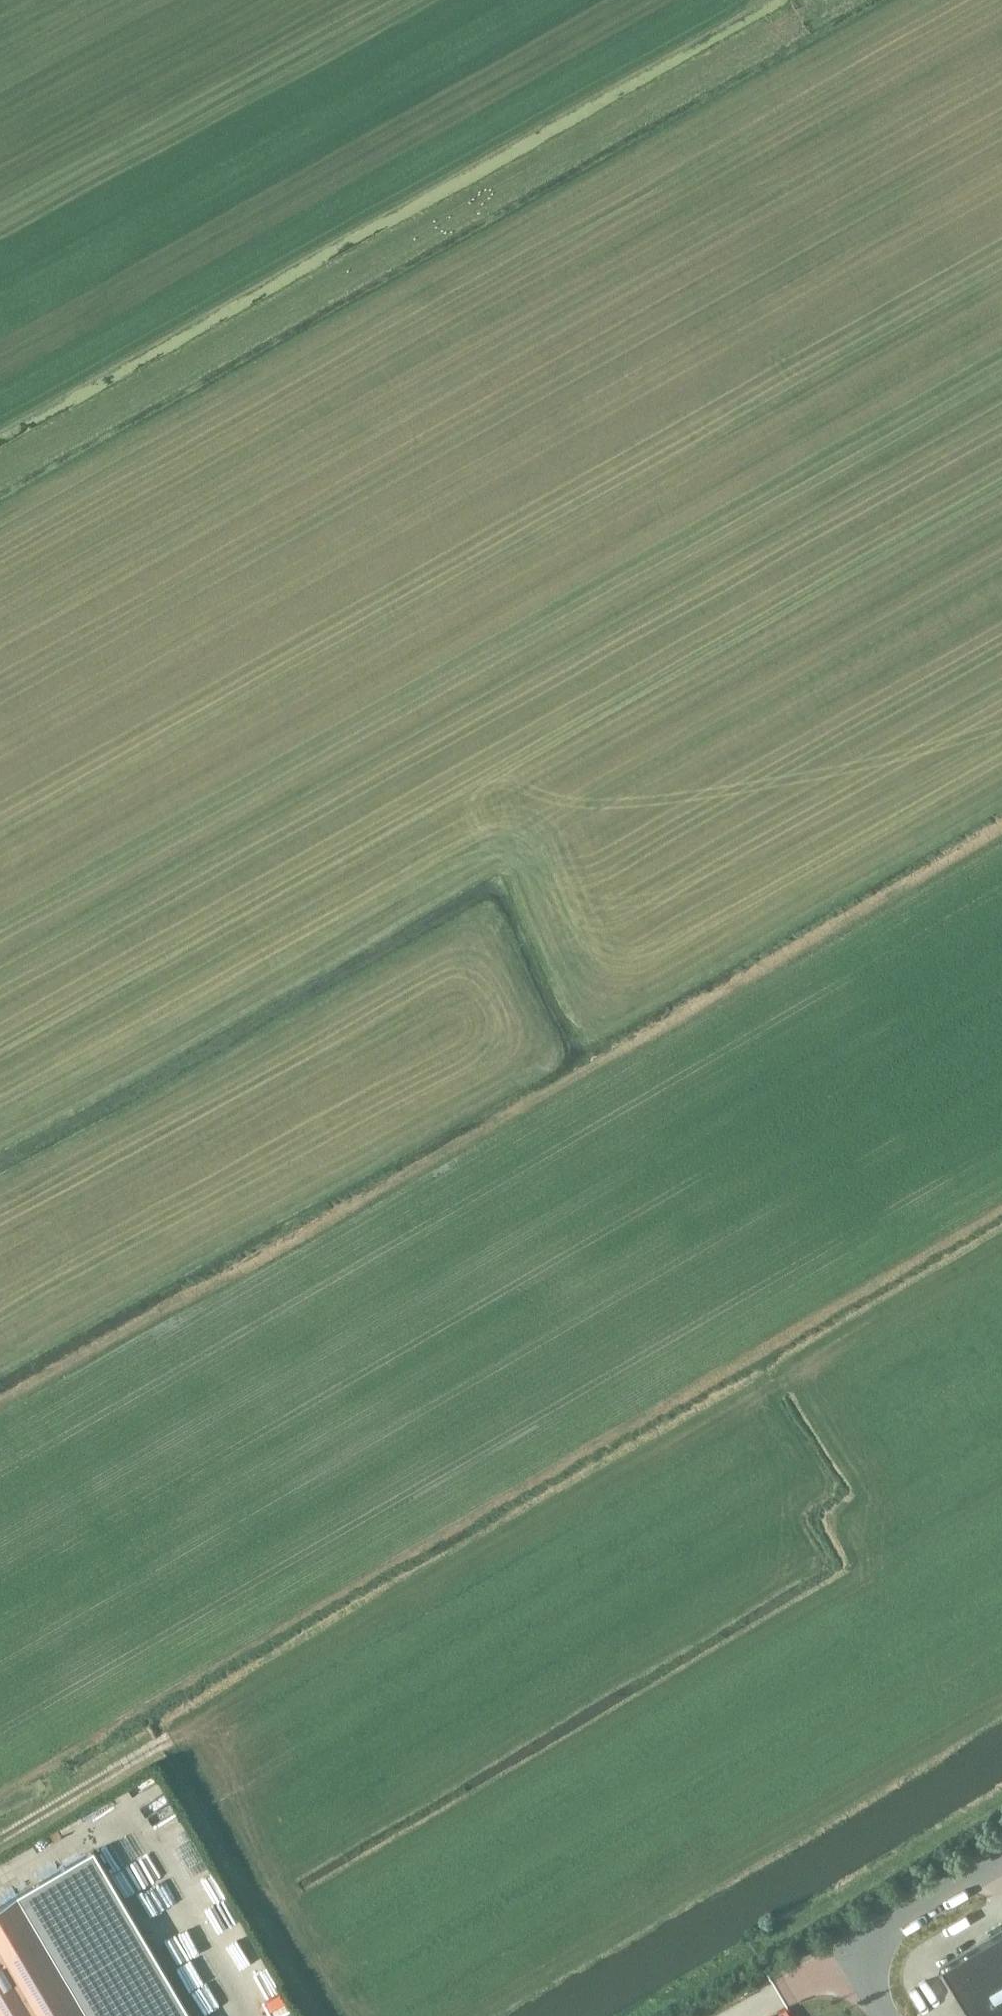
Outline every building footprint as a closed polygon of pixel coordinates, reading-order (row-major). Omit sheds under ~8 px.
[(0,1905),(0,2015),(191,2015),(93,1850),(17,1895),(18,1895),(0,1905)] [(211,1866),(188,1874),(202,1918),(225,1910),(211,1866)] [(939,1968),(940,1970),(941,1969),(968,2015),(1001,2015),(1001,1930),(939,1968)]
